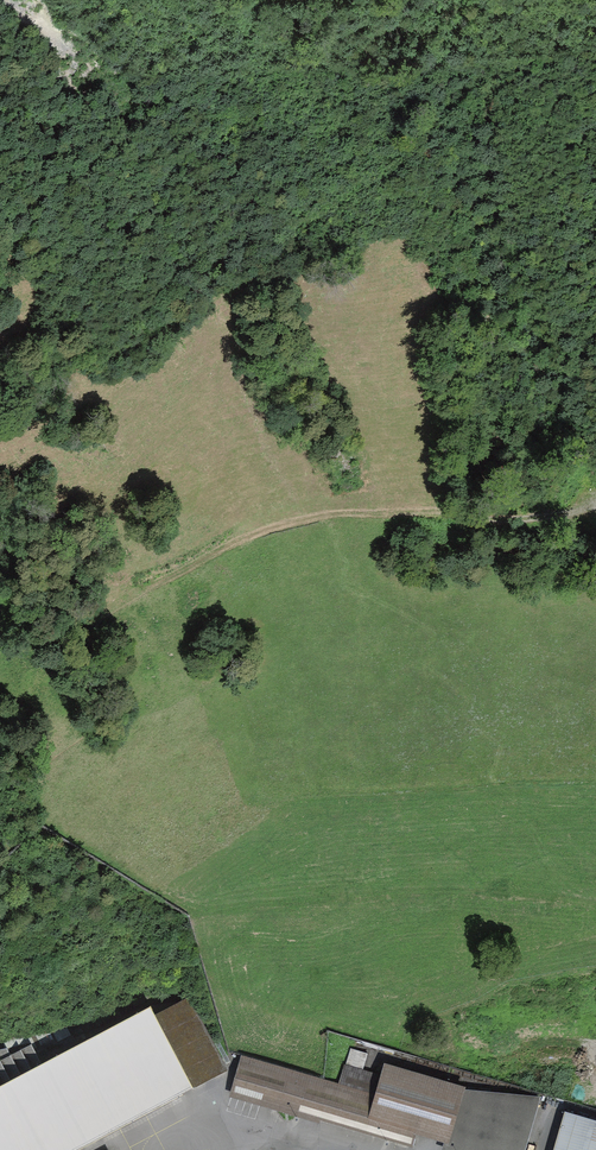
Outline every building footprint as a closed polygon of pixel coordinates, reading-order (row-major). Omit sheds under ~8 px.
[(0,1087),(0,1149),(89,1149),(207,1089),(162,1003),(0,1087)] [(44,1056),(31,1025),(9,1034),(5,1024),(0,1026),(0,1074),(44,1056)] [(253,1055),(242,1093),(457,1149),(530,1149),(542,1104),(347,1053),(340,1078),(253,1055)] [(574,1114),(564,1149),(595,1149),(595,1121),(574,1114)]
